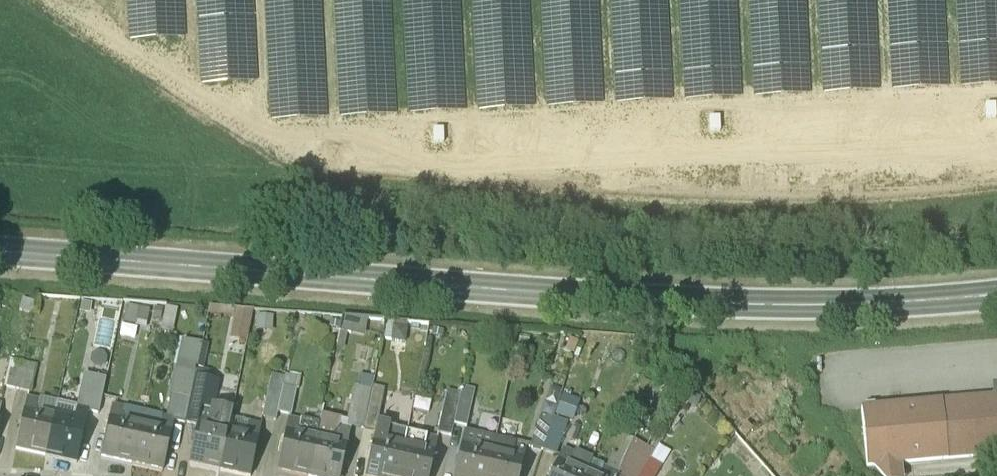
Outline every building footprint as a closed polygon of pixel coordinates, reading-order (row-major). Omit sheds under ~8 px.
[(995,107),(985,107),(985,122),(995,122),(995,107)] [(718,121),(709,122),(709,136),(719,136),(718,121)] [(442,132),(433,133),(433,148),(443,147),(442,132)] [(148,311),(127,308),(124,327),(145,331),(148,311)] [(177,312),(164,310),(160,333),(172,336),(177,312)] [(253,313),(235,311),(229,342),(246,345),(253,313)] [(200,345),(181,341),(169,398),(175,399),(171,422),(183,425),(195,371),(200,345)] [(20,364),(7,361),(1,388),(14,392),(20,364)] [(33,368),(20,364),(14,392),(27,395),(33,368)] [(106,373),(94,371),(88,393),(102,396),(106,373)] [(207,374),(195,371),(183,425),(197,428),(200,414),(211,416),(217,386),(206,383),(207,374)] [(283,379),(269,377),(261,419),(274,422),(276,413),(281,389),(283,379)] [(370,388),(368,394),(363,420),(376,423),(383,392),(370,388)] [(294,391),(281,389),(276,413),(289,415),(294,391)] [(355,391),(346,428),(360,431),(363,420),(368,394),(355,391)] [(861,411),(867,468),(996,455),(996,397),(861,411)] [(455,411),(452,426),(465,428),(470,406),(457,403),(455,411)] [(123,409),(120,420),(109,418),(99,457),(130,463),(141,413),(123,409)] [(441,409),(435,436),(449,439),(452,426),(455,411),(441,409)] [(551,419),(541,450),(554,456),(568,414),(554,409),(551,419)] [(230,415),(216,412),(215,418),(211,417),(211,416),(200,414),(197,428),(188,464),(218,471),(229,421),(230,415)] [(160,417),(141,413),(130,463),(161,469),(169,432),(157,429),(160,417)] [(52,421),(22,414),(13,451),(44,458),(52,421)] [(539,416),(528,449),(541,450),(551,419),(539,416)] [(82,428),(52,421),(44,458),(74,464),(82,428)] [(229,421),(218,471),(238,475),(248,475),(257,440),(245,437),(247,425),(229,421)] [(288,421),(276,472),(294,475),(306,475),(318,428),(288,421)] [(318,427),(318,428),(306,475),(338,475),(345,448),(333,445),(336,432),(337,432),(318,427)] [(372,441),(365,475),(395,475),(402,447),(372,441)] [(619,475),(639,475),(648,461),(654,452),(633,441),(624,461),(617,474),(619,475)] [(402,447),(395,475),(428,475),(433,453),(402,447)] [(461,447),(454,475),(484,475),(489,453),(461,447)] [(489,453),(484,475),(517,475),(520,460),(489,453)] [(556,463),(551,475),(584,475),(590,462),(573,455),(568,468),(556,463)] [(639,475),(654,475),(659,467),(648,461),(639,475)] [(590,462),(584,475),(619,475),(617,474),(590,462)]
